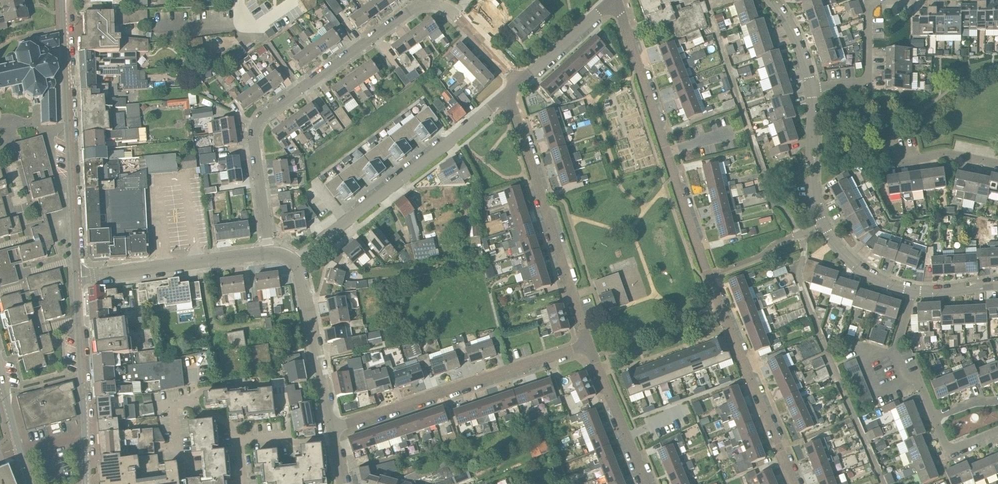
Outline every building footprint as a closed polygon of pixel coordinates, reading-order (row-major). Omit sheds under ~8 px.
[(4,18),(0,19),(0,30),(8,28),(7,24),(28,19),(26,9),(25,9),(23,0),(0,0),(0,2),(4,18)] [(80,15),(83,15),(100,14),(100,11),(102,11),(101,3),(112,2),(112,10),(127,8),(127,0),(80,0),(80,15)] [(343,11),(335,0),(327,0),(326,1),(336,15),(343,11)] [(389,6),(385,0),(374,0),(371,2),(379,14),(389,6)] [(700,29),(708,26),(704,14),(709,12),(705,2),(700,3),(699,1),(691,4),(692,7),(690,8),(689,7),(681,9),(680,5),(671,8),(670,5),(684,0),(639,0),(645,18),(647,18),(649,24),(651,23),(653,28),(671,22),(677,39),(686,35),(700,29)] [(755,10),(752,0),(749,0),(734,5),(737,16),(755,10)] [(823,7),(821,0),(808,0),(802,2),(805,13),(823,7)] [(847,11),(851,10),(861,7),(859,0),(844,5),(847,11)] [(368,21),(379,14),(371,2),(360,10),(368,21)] [(485,3),(480,7),(492,20),(497,16),(485,3)] [(978,30),(986,30),(986,3),(977,3),(977,4),(978,4),(978,30)] [(986,30),(994,30),(994,3),(986,3),(986,30)] [(512,27),(509,29),(522,43),(538,28),(550,17),(537,4),(512,27)] [(961,29),(962,29),(969,30),(969,4),(961,5),(961,10),(961,11),(961,29)] [(969,30),(978,30),(978,4),(977,4),(969,4),(969,30)] [(809,23),(827,18),(823,7),(805,13),(809,23)] [(861,7),(851,10),(854,17),(863,14),(861,7)] [(94,54),(136,52),(148,52),(148,40),(143,39),(120,37),(113,37),(113,26),(118,26),(148,21),(147,10),(127,10),(127,8),(112,10),(112,13),(101,14),(100,14),(83,15),(84,39),(78,40),(79,54),(94,54)] [(937,10),(937,8),(928,8),(928,10),(928,36),(936,36),(937,10)] [(357,29),(368,21),(360,10),(349,18),(357,29)] [(746,25),(759,21),(755,10),(737,16),(741,27),(745,26),(746,26),(746,25)] [(928,10),(919,10),(919,18),(913,18),(912,35),(919,35),(928,36),(928,10)] [(945,36),(945,10),(937,10),(936,36),(945,36)] [(953,36),(953,10),(945,10),(945,36),(953,36)] [(961,11),(961,10),(953,10),(953,36),(962,36),(962,29),(961,29),(961,11)] [(321,37),(329,49),(340,41),(332,30),(340,25),(329,11),(325,15),(324,15),(329,23),(324,27),(317,32),(321,37)] [(715,16),(717,23),(724,20),(722,13),(715,16)] [(812,34),(830,29),(836,27),(833,16),(827,18),(809,23),(812,34)] [(421,26),(429,37),(439,30),(431,19),(421,26)] [(749,37),(767,31),(763,20),(759,21),(746,25),(746,26),(749,37)] [(721,32),(727,30),(724,21),(718,23),(721,32)] [(419,44),(429,37),(421,26),(411,33),(419,44)] [(269,38),(275,34),(271,28),(265,33),(269,38)] [(303,42),(307,39),(312,36),(307,29),(298,35),(303,42)] [(700,29),(686,35),(689,42),(702,37),(700,29)] [(816,45),(834,40),(830,29),(812,34),(816,45)] [(753,48),(770,42),(767,31),(749,37),(753,48)] [(860,31),(847,35),(843,37),(844,40),(848,39),(849,42),(862,38),(860,31)] [(409,51),(419,44),(411,33),(401,40),(409,51)] [(58,46),(58,34),(33,39),(35,48),(29,45),(28,40),(21,42),(19,42),(20,47),(14,55),(13,54),(8,55),(5,60),(6,66),(0,68),(0,92),(11,89),(13,96),(17,99),(24,96),(32,101),(33,105),(41,103),(41,124),(56,123),(55,90),(54,90),(55,85),(55,82),(53,80),(58,72),(56,62),(49,57),(48,52),(46,49),(58,46)] [(728,43),(740,39),(738,34),(726,37),(728,43)] [(586,45),(596,56),(601,52),(605,56),(606,55),(610,59),(613,56),(595,36),(586,45)] [(320,56),(329,49),(321,37),(311,44),(320,56)] [(445,47),(450,44),(445,37),(440,41),(445,47)] [(704,37),(695,41),(697,48),(707,44),(704,37)] [(185,52),(203,50),(202,38),(184,40),(185,52)] [(664,60),(678,54),(676,49),(681,47),(680,45),(686,42),(684,38),(659,48),(664,60)] [(405,54),(409,51),(401,40),(391,47),(405,67),(411,62),(405,54)] [(820,56),(837,50),(834,40),(816,45),(820,56)] [(756,58),(761,57),(774,53),(770,42),(753,48),(756,58)] [(459,61),(469,52),(460,43),(445,57),(449,61),(454,56),(459,61)] [(320,56),(311,44),(302,51),(310,63),(320,56)] [(587,64),(590,62),(596,56),(586,45),(577,53),(587,64)] [(728,55),(736,53),(733,45),(726,48),(728,55)] [(259,54),(260,56),(266,52),(263,46),(256,51),(259,54)] [(424,50),(428,56),(432,53),(428,47),(424,50)] [(236,59),(246,53),(242,48),(233,54),(236,59)] [(887,57),(912,57),(912,48),(887,48),(887,57)] [(310,63),(302,51),(296,55),(292,50),(287,53),(299,70),(310,63)] [(424,60),(428,56),(424,50),(419,53),(424,60)] [(692,58),(687,60),(688,64),(694,61),(707,56),(704,50),(691,55),(692,58)] [(837,50),(820,56),(823,68),(841,62),(837,50)] [(125,67),(137,66),(136,52),(94,54),(79,54),(79,65),(94,65),(95,67),(125,67)] [(467,70),(477,61),(469,52),(459,61),(467,70)] [(765,68),(781,62),(778,52),(774,53),(761,57),(765,68)] [(592,75),(595,73),(591,69),(587,64),(577,53),(567,62),(578,73),(582,77),(588,71),(592,75)] [(668,71),(683,66),(681,60),(678,54),(664,60),(668,71)] [(912,65),(912,57),(887,57),(886,65),(912,65)] [(361,69),(369,80),(375,76),(379,81),(384,78),(372,61),(361,69)] [(475,79),(486,70),(477,61),(467,70),(467,71),(462,76),(456,80),(448,88),(452,92),(465,80),(465,79),(467,78),(472,83),(475,79)] [(583,78),(582,77),(578,73),(567,62),(558,70),(569,81),(572,85),(576,90),(579,87),(577,84),(583,78)] [(768,79),(785,73),(781,62),(765,68),(768,79)] [(137,67),(125,67),(95,67),(94,65),(79,65),(80,79),(96,79),(96,76),(121,75),(121,85),(123,85),(123,90),(147,89),(147,81),(139,81),(139,71),(137,71),(137,67)] [(265,78),(272,89),(283,82),(271,65),(266,69),(265,68),(260,71),(265,78)] [(912,73),(912,65),(886,65),(886,72),(886,73),(912,73)] [(687,77),(684,70),(683,66),(668,71),(673,83),(687,77)] [(746,74),(751,72),(749,66),(737,70),(739,76),(746,73),(746,74)] [(406,86),(411,83),(400,67),(394,71),(406,86)] [(364,84),(369,80),(361,69),(351,76),(359,87),(364,93),(368,99),(373,96),(364,84)] [(272,89),(265,78),(259,82),(250,70),(246,73),(250,79),(254,86),(262,97),(272,89)] [(475,79),(472,83),(473,82),(478,87),(475,89),(473,92),(477,95),(479,93),(479,94),(494,79),(486,70),(475,79)] [(549,78),(560,90),(569,81),(558,70),(549,78)] [(230,75),(226,71),(221,77),(226,80),(230,75)] [(456,80),(462,76),(458,72),(452,77),(456,80)] [(886,73),(886,72),(884,72),(884,82),(886,82),(886,81),(912,82),(912,73),(886,73)] [(242,76),(246,82),(250,79),(246,73),(242,76)] [(771,89),(789,84),(785,73),(768,79),(771,89)] [(349,94),(359,87),(351,76),(342,83),(349,94)] [(704,87),(710,84),(709,83),(708,80),(702,83),(696,85),(696,84),(691,86),(687,77),(673,83),(678,97),(693,91),(698,89),(704,87)] [(550,99),(560,90),(549,78),(540,87),(550,99)] [(80,79),(81,93),(90,92),(90,98),(103,97),(104,108),(110,108),(126,107),(126,105),(126,98),(109,99),(108,84),(102,84),(102,83),(96,83),(96,79),(80,79)] [(912,90),(912,82),(886,81),(886,82),(886,90),(912,90)] [(349,94),(342,83),(331,90),(339,101),(340,101),(344,107),(354,100),(349,94)] [(776,100),(788,96),(793,95),(789,84),(771,89),(775,100),(776,99),(776,100)] [(262,97),(254,86),(251,88),(244,93),(252,104),(262,97)] [(252,104),(244,93),(241,95),(235,87),(228,92),(242,111),(252,104)] [(455,124),(466,115),(447,91),(442,95),(453,108),(447,113),(455,124)] [(683,108),(697,102),(693,91),(678,97),(683,108)] [(81,93),(82,134),(111,131),(110,108),(104,108),(103,97),(90,98),(90,92),(81,93)] [(364,102),(368,99),(364,93),(359,96),(364,102)] [(468,106),(473,102),(466,93),(460,97),(468,106)] [(774,113),(792,107),(788,96),(776,100),(776,99),(775,100),(770,101),(774,113)] [(440,112),(446,108),(438,98),(432,103),(440,112)] [(191,116),(190,106),(188,99),(163,102),(164,107),(184,105),(185,116),(191,116)] [(724,110),(735,106),(733,99),(721,104),(724,110)] [(697,102),(683,108),(688,120),(712,110),(711,106),(705,108),(704,108),(701,101),(697,102)] [(127,130),(141,129),(139,104),(126,105),(126,107),(127,130)] [(302,111),(310,122),(314,128),(324,121),(320,115),(312,104),(302,111)] [(433,124),(438,120),(429,107),(416,117),(432,138),(438,131),(433,124)] [(791,119),(791,120),(795,118),(792,107),(774,113),(769,114),(773,124),(778,122),(778,123),(791,119)] [(345,128),(352,123),(341,108),(334,113),(345,128)] [(543,127),(558,122),(563,121),(559,108),(539,114),(543,127)] [(201,109),(191,111),(192,120),(202,118),(201,109)] [(300,129),(310,122),(302,111),(292,118),(300,129)] [(113,114),(114,131),(125,130),(124,113),(113,114)] [(337,134),(343,129),(332,114),(326,119),(328,122),(328,123),(333,129),(337,134)] [(432,138),(416,117),(403,127),(412,139),(418,135),(423,142),(432,138)] [(213,135),(235,132),(233,118),(211,121),(213,135)] [(290,136),(300,129),(292,118),(282,125),(290,136)] [(794,130),(791,120),(791,119),(778,123),(778,122),(773,124),(777,135),(794,130)] [(547,139),(561,134),(559,127),(558,122),(543,127),(547,139)] [(284,140),(290,136),(282,125),(272,133),(284,150),(288,146),(284,140)] [(407,144),(412,139),(403,127),(390,137),(406,158),(412,151),(407,144)] [(82,134),(82,151),(105,149),(105,143),(108,143),(108,140),(115,139),(116,142),(139,140),(139,142),(147,141),(146,129),(141,129),(127,130),(125,130),(114,131),(111,131),(82,134)] [(794,130),(777,135),(780,147),(770,150),(772,157),(789,151),(787,145),(798,141),(794,130)] [(235,132),(213,135),(215,148),(237,145),(235,132)] [(304,136),(308,142),(313,139),(308,133),(304,136)] [(551,151),(565,146),(563,138),(561,134),(547,139),(551,151)] [(304,145),(308,142),(304,136),(300,139),(304,145)] [(37,219),(64,212),(46,137),(19,144),(37,219)] [(398,162),(406,158),(390,137),(377,146),(386,159),(392,155),(398,162)] [(381,163),(386,159),(377,146),(364,156),(380,177),(386,170),(381,163)] [(555,163),(569,159),(565,146),(551,151),(555,163)] [(199,156),(211,154),(210,147),(194,149),(193,149),(194,153),(198,152),(199,156)] [(83,162),(118,159),(132,158),(132,150),(123,151),(109,151),(108,152),(105,152),(105,149),(82,151),(83,162)] [(211,154),(199,156),(200,162),(200,165),(216,163),(215,153),(211,154)] [(175,154),(145,157),(146,165),(177,163),(175,154)] [(182,170),(197,168),(195,155),(180,157),(182,170)] [(226,171),(240,170),(238,156),(217,159),(218,164),(225,163),(226,171)] [(372,181),(380,177),(364,156),(351,166),(361,178),(366,174),(372,181)] [(114,183),(120,180),(119,166),(118,159),(83,162),(84,192),(114,190),(114,183)] [(559,175),(573,171),(571,163),(570,159),(569,159),(555,163),(559,175)] [(276,175),(289,173),(288,166),(295,165),(294,160),(274,163),(276,175)] [(456,167),(452,160),(440,167),(447,179),(458,173),(463,181),(470,176),(463,163),(456,167)] [(706,180),(721,176),(718,163),(703,167),(706,180)] [(4,179),(2,171),(0,165),(0,237),(3,237),(8,235),(17,232),(22,231),(19,222),(18,216),(7,219),(6,216),(4,208),(1,199),(1,197),(9,195),(7,188),(4,179)] [(355,183),(361,178),(351,166),(338,176),(354,197),(361,190),(355,183)] [(145,189),(147,189),(146,170),(120,180),(114,183),(114,190),(84,192),(87,248),(90,248),(90,257),(94,257),(94,261),(109,260),(109,261),(114,261),(113,255),(121,255),(121,260),(125,260),(125,259),(147,258),(147,240),(147,232),(145,189)] [(240,170),(226,171),(228,179),(220,180),(221,186),(242,183),(240,170)] [(932,171),(935,190),(946,188),(944,170),(932,171)] [(573,171),(559,175),(563,188),(577,183),(573,171)] [(924,191),(935,190),(932,171),(921,173),(924,191)] [(865,172),(860,175),(864,182),(869,180),(865,172)] [(289,173),(276,175),(278,187),(298,184),(297,179),(290,180),(289,173)] [(836,199),(852,190),(847,180),(851,178),(849,173),(837,179),(839,184),(831,188),(836,199)] [(925,199),(924,191),(921,173),(910,174),(912,193),(913,200),(925,199)] [(965,193),(969,175),(957,173),(953,191),(957,192),(956,198),(964,200),(965,193)] [(899,176),(901,194),(912,193),(910,174),(899,176)] [(964,200),(975,202),(980,177),(969,175),(965,193),(964,200)] [(992,175),(991,179),(991,180),(989,192),(989,193),(997,195),(997,176),(992,175)] [(346,201),(354,197),(338,176),(325,186),(334,198),(340,194),(346,201)] [(724,188),(721,176),(706,180),(709,192),(724,188)] [(890,196),(901,194),(899,176),(887,177),(890,196)] [(991,180),(991,179),(980,177),(975,202),(986,205),(989,193),(989,192),(991,180)] [(712,204),(733,198),(744,196),(743,190),(741,184),(735,185),(729,187),(724,188),(709,192),(712,204)] [(504,192),(508,204),(523,200),(519,187),(504,192)] [(744,196),(756,193),(754,187),(743,190),(744,196)] [(841,209),(857,200),(852,190),(836,199),(841,209)] [(279,201),(292,199),(290,192),(278,193),(279,201)] [(431,252),(437,250),(434,239),(419,242),(412,214),(415,211),(404,197),(395,204),(406,219),(406,223),(412,243),(417,263),(433,261),(431,252)] [(736,211),(742,209),(741,205),(735,206),(733,198),(712,204),(715,216),(730,212),(736,211)] [(508,204),(512,216),(527,211),(523,200),(508,204)] [(846,219),(863,210),(857,200),(841,209),(846,219)] [(293,215),(295,231),(307,229),(306,223),(309,222),(317,217),(310,207),(308,208),(305,204),(298,208),(299,214),(293,215)] [(295,231),(293,215),(288,215),(287,206),(280,207),(284,232),(295,231)] [(852,229),(868,220),(863,210),(846,219),(852,229)] [(231,225),(232,239),(249,237),(246,211),(241,212),(242,218),(237,219),(238,224),(231,225)] [(531,223),(527,211),(512,216),(507,217),(501,219),(502,222),(508,221),(511,229),(531,223)] [(718,227),(733,224),(730,212),(715,216),(718,227)] [(488,216),(490,222),(501,219),(507,217),(506,213),(500,215),(500,213),(488,216)] [(232,239),(231,225),(220,226),(218,215),(212,216),(216,242),(232,239)] [(865,245),(868,242),(876,234),(880,231),(878,228),(873,231),(868,220),(852,229),(857,239),(859,238),(865,245)] [(19,248),(23,263),(47,257),(46,252),(48,252),(51,247),(49,240),(51,240),(46,224),(31,228),(35,243),(20,247),(20,246),(16,247),(16,249),(19,248)] [(733,224),(718,227),(721,240),(736,236),(733,224)] [(535,236),(531,225),(517,230),(511,231),(514,239),(508,241),(502,243),(503,246),(509,245),(535,236)] [(392,259),(397,254),(379,231),(368,240),(384,261),(390,256),(392,259)] [(400,234),(391,239),(394,245),(403,239),(400,234)] [(884,258),(889,241),(878,237),(876,235),(876,234),(868,242),(869,242),(873,246),(875,247),(873,254),(884,258)] [(524,253),(539,249),(535,236),(509,245),(503,246),(505,250),(506,250),(511,249),(511,251),(512,255),(518,253),(519,255),(524,253)] [(350,271),(359,270),(354,264),(366,254),(355,241),(343,251),(345,254),(338,264),(350,271)] [(895,262),(900,244),(889,241),(884,258),(895,262)] [(997,268),(997,242),(988,243),(988,250),(989,268),(997,268)] [(411,264),(417,263),(412,243),(406,245),(408,253),(409,260),(411,264)] [(905,265),(911,248),(900,244),(895,262),(905,265)] [(944,275),(943,257),(934,257),(933,248),(927,247),(925,265),(932,264),(932,276),(944,275)] [(911,248),(905,265),(916,269),(922,252),(911,248)] [(543,262),(540,250),(525,255),(527,261),(522,263),(522,265),(517,266),(517,267),(512,268),(513,270),(513,272),(518,270),(543,262)] [(966,274),(966,256),(962,256),(962,250),(954,251),(954,256),(955,275),(966,274)] [(978,268),(989,268),(988,250),(977,250),(977,255),(978,268)] [(6,252),(0,254),(0,278),(2,285),(17,281),(13,265),(10,266),(6,252)] [(405,252),(403,252),(401,255),(402,261),(406,263),(408,263),(409,260),(408,253),(405,252)] [(978,268),(977,255),(966,256),(966,274),(978,273),(978,268)] [(944,275),(955,275),(954,256),(943,257),(944,275)] [(822,287),(827,270),(820,268),(821,264),(807,260),(803,274),(804,282),(822,287)] [(547,274),(543,262),(518,270),(519,274),(522,273),(525,281),(532,279),(547,274)] [(494,270),(492,264),(484,267),(486,273),(494,270)] [(774,277),(787,273),(785,267),(772,272),(774,277)] [(37,291),(40,303),(31,305),(24,307),(20,292),(0,298),(0,299),(4,313),(1,313),(1,314),(5,329),(8,328),(12,343),(15,342),(19,357),(23,356),(27,371),(47,366),(44,355),(54,352),(53,348),(49,333),(35,337),(31,322),(34,321),(32,315),(33,315),(32,309),(41,306),(45,321),(65,316),(61,301),(64,300),(60,286),(64,285),(64,284),(60,269),(26,278),(30,292),(37,290),(37,291)] [(360,289),(368,288),(367,280),(356,282),(351,282),(344,281),(346,273),(331,270),(328,283),(350,288),(357,288),(357,289),(360,289)] [(837,278),(839,273),(827,270),(822,287),(833,291),(837,278)] [(269,291),(270,290),(276,290),(277,297),(282,296),(279,273),(267,274),(269,291)] [(273,316),(270,290),(269,291),(267,274),(256,276),(259,302),(253,302),(255,316),(255,319),(261,318),(259,302),(264,301),(266,316),(273,316)] [(547,274),(532,279),(536,291),(551,286),(547,274)] [(232,279),(234,295),(241,294),(242,302),(247,301),(244,277),(232,279)] [(733,294),(747,289),(742,277),(729,282),(733,294)] [(606,278),(594,282),(604,311),(617,307),(616,305),(627,301),(619,278),(608,282),(606,278)] [(842,299),(848,281),(837,278),(833,291),(831,295),(842,299)] [(168,283),(139,287),(140,292),(142,304),(145,303),(145,302),(153,301),(154,305),(166,304),(166,307),(192,303),(192,302),(199,301),(198,299),(202,299),(200,282),(181,284),(180,279),(168,281),(168,283)] [(228,296),(234,295),(232,279),(220,280),(223,304),(229,303),(228,296)] [(842,299),(843,299),(853,302),(854,302),(859,285),(848,281),(842,299)] [(863,310),(868,292),(858,289),(859,285),(854,302),(853,302),(852,307),(863,310)] [(108,302),(106,291),(106,288),(90,289),(91,304),(108,302)] [(783,288),(769,294),(772,301),(786,296),(783,288)] [(738,306),(752,300),(747,289),(733,294),(738,306)] [(92,324),(120,320),(119,314),(117,314),(117,308),(114,309),(113,300),(124,299),(124,295),(117,296),(117,291),(106,291),(108,302),(91,304),(92,324)] [(330,313),(348,310),(346,298),(358,296),(357,291),(342,294),(343,298),(328,301),(330,313)] [(874,314),(879,296),(868,292),(863,310),(874,314)] [(742,317),(756,312),(764,309),(761,301),(764,300),(763,296),(756,299),(752,300),(738,306),(742,317)] [(885,317),(890,299),(879,296),(874,314),(885,317)] [(890,299),(885,317),(884,321),(894,324),(896,320),(901,303),(890,299)] [(997,319),(997,317),(997,301),(986,301),(986,306),(987,319),(987,320),(997,319)] [(940,308),(941,308),(940,303),(929,304),(930,322),(941,321),(940,308)] [(547,310),(548,316),(550,322),(567,317),(565,311),(563,305),(555,307),(554,304),(547,305),(548,309),(547,310)] [(930,332),(930,322),(929,304),(917,305),(918,315),(919,326),(919,332),(926,332),(927,337),(929,337),(930,337),(930,332)] [(964,325),(975,325),(975,306),(963,307),(964,325)] [(987,324),(987,320),(987,319),(986,306),(975,306),(975,325),(987,324)] [(953,326),(964,325),(963,307),(952,308),(953,326)] [(941,327),(953,326),(952,308),(941,308),(940,308),(941,321),(941,327)] [(346,328),(351,327),(364,325),(363,319),(350,322),(348,310),(330,313),(332,325),(345,323),(346,328)] [(747,329),(761,323),(756,312),(742,317),(747,329)] [(570,329),(568,323),(567,317),(550,322),(552,328),(554,334),(555,337),(562,336),(561,332),(570,329)] [(93,345),(130,339),(128,325),(142,323),(142,318),(139,318),(136,318),(131,319),(120,320),(92,324),(94,344),(93,344),(93,345)] [(811,331),(807,320),(801,322),(805,333),(811,331)] [(751,340),(765,335),(761,323),(747,329),(751,340)] [(877,343),(882,326),(878,325),(877,329),(873,328),(869,340),(877,343)] [(882,326),(877,343),(883,345),(887,332),(884,332),(886,327),(882,326)] [(351,327),(346,328),(326,332),(328,343),(334,342),(336,347),(338,347),(339,355),(369,347),(367,335),(353,338),(351,327)] [(247,347),(244,331),(227,334),(230,350),(219,352),(222,374),(246,371),(242,349),(245,348),(248,370),(272,366),(269,344),(247,347)] [(370,347),(382,344),(379,331),(367,334),(370,347)] [(479,345),(484,359),(496,355),(493,346),(499,344),(495,332),(489,334),(491,341),(479,345)] [(484,359),(479,345),(472,347),(470,343),(465,345),(462,335),(456,337),(458,342),(459,344),(458,344),(462,356),(464,361),(469,359),(471,364),(484,359)] [(765,335),(751,340),(756,352),(770,347),(768,341),(765,335)] [(724,337),(723,337),(710,342),(719,364),(732,360),(732,359),(724,337)] [(115,355),(133,353),(138,352),(136,343),(136,339),(130,340),(130,339),(93,345),(94,358),(115,355)] [(706,369),(719,364),(710,342),(698,346),(706,369)] [(457,358),(462,356),(458,344),(453,346),(455,353),(443,357),(448,371),(460,367),(457,358)] [(685,351),(693,374),(706,369),(698,346),(685,351)] [(157,363),(156,350),(138,352),(141,366),(157,363)] [(672,356),(681,378),(693,374),(685,351),(672,356)] [(94,358),(96,371),(141,366),(138,352),(133,353),(115,355),(94,358)] [(448,371),(443,357),(431,361),(428,354),(422,356),(426,368),(432,366),(435,376),(448,371)] [(368,355),(362,357),(364,364),(370,362),(368,355)] [(421,370),(426,368),(422,356),(416,358),(418,365),(407,369),(411,383),(424,379),(421,370)] [(660,361),(668,383),(681,378),(672,356),(660,361)] [(787,369),(785,363),(782,357),(768,363),(774,375),(787,369)] [(815,370),(825,365),(822,358),(811,362),(815,370)] [(846,370),(858,365),(856,359),(844,364),(846,370)] [(96,371),(97,386),(117,384),(161,381),(162,391),(184,386),(181,361),(157,363),(141,366),(96,371)] [(411,383),(407,369),(405,365),(393,369),(391,361),(385,363),(387,370),(390,380),(395,378),(399,388),(411,383)] [(647,365),(655,388),(668,383),(660,361),(647,365)] [(976,371),(974,366),(972,361),(961,365),(963,370),(970,387),(977,385),(979,389),(982,388),(976,371)] [(288,370),(290,384),(295,383),(307,381),(303,362),(282,366),(283,371),(288,370)] [(997,382),(997,364),(997,362),(986,366),(993,384),(997,382)] [(643,392),(655,388),(647,365),(634,370),(643,392)] [(849,376),(861,371),(858,365),(846,370),(849,376)] [(993,384),(986,366),(976,370),(975,366),(974,366),(976,371),(982,388),(993,384)] [(818,382),(830,378),(826,367),(814,372),(814,373),(816,377),(814,378),(816,383),(818,382)] [(338,397),(368,391),(363,369),(333,375),(338,397)] [(779,386),(803,375),(801,371),(795,374),(794,372),(790,374),(787,369),(774,375),(779,386)] [(393,390),(390,380),(387,370),(372,373),(371,371),(365,373),(369,391),(376,389),(376,390),(378,389),(381,391),(381,393),(393,390)] [(621,375),(630,397),(643,392),(634,370),(621,375)] [(959,391),(970,387),(963,370),(952,374),(959,391)] [(576,390),(591,384),(586,372),(579,375),(577,371),(571,374),(573,378),(570,379),(576,390)] [(851,382),(863,377),(861,371),(849,376),(851,382)] [(948,395),(959,391),(952,374),(942,378),(948,395)] [(784,399),(798,393),(797,391),(803,388),(800,383),(799,381),(804,379),(803,375),(779,386),(784,399)] [(854,388),(866,383),(863,377),(851,382),(854,388)] [(830,378),(818,382),(820,388),(832,383),(830,378)] [(937,400),(948,395),(942,378),(931,382),(937,400)] [(538,384),(543,399),(549,397),(551,401),(553,401),(555,406),(562,404),(560,397),(557,398),(551,380),(538,384)] [(73,381),(16,397),(19,409),(21,409),(27,429),(50,423),(50,421),(74,415),(72,406),(75,405),(72,390),(75,390),(73,381)] [(856,394),(868,389),(866,383),(854,388),(856,394)] [(117,387),(117,384),(115,384),(97,386),(97,399),(106,398),(106,396),(123,396),(134,395),(133,387),(117,387)] [(287,388),(288,393),(290,406),(300,405),(304,404),(301,390),(296,391),(295,384),(291,385),(287,387),(287,388)] [(538,401),(543,399),(538,384),(526,388),(531,403),(532,402),(533,407),(535,413),(536,413),(539,412),(537,406),(539,405),(538,401)] [(591,384),(576,390),(581,402),(583,401),(585,404),(591,402),(589,398),(596,395),(591,384)] [(728,404),(742,399),(737,386),(723,392),(728,404)] [(519,407),(520,406),(531,403),(526,388),(514,392),(519,407)] [(859,399),(871,394),(868,389),(856,394),(859,399)] [(275,417),(274,408),(273,394),(273,390),(248,393),(248,391),(204,394),(206,408),(229,406),(230,417),(244,415),(243,411),(249,410),(249,419),(275,417)] [(507,410),(519,407),(514,392),(502,395),(507,410)] [(274,408),(290,406),(288,393),(273,394),(274,408)] [(790,410),(803,404),(801,398),(798,393),(784,399),(790,410)] [(871,394),(859,399),(861,406),(873,401),(871,394)] [(495,414),(507,410),(502,395),(490,399),(495,414)] [(97,399),(99,423),(126,421),(126,420),(136,419),(134,405),(125,406),(123,396),(106,396),(106,398),(97,399)] [(488,416),(495,414),(490,399),(478,403),(488,432),(488,433),(491,432),(488,423),(490,422),(488,416)] [(732,415),(746,410),(742,399),(728,404),(730,409),(725,411),(726,413),(720,416),(721,420),(727,417),(732,415)] [(808,415),(809,416),(815,413),(811,405),(816,403),(814,399),(808,402),(803,404),(790,410),(794,421),(808,415)] [(697,416),(704,413),(700,401),(693,404),(697,416)] [(900,419),(917,412),(912,401),(901,405),(899,401),(882,408),(884,414),(895,409),(900,419)] [(301,411),(304,430),(317,428),(312,403),(304,404),(300,405),(301,411)] [(487,434),(488,433),(488,432),(478,403),(466,407),(471,422),(478,420),(480,425),(482,431),(486,429),(487,434)] [(849,416),(843,403),(841,404),(847,418),(849,416)] [(454,411),(458,426),(471,422),(466,407),(454,411)] [(431,412),(436,426),(449,422),(444,408),(431,412)] [(581,415),(580,414),(572,417),(570,418),(572,424),(578,422),(578,424),(584,422),(586,428),(600,422),(595,410),(581,415)] [(746,410),(732,415),(737,428),(737,429),(752,423),(746,410)] [(295,432),(304,430),(301,411),(291,413),(295,432)] [(429,429),(436,426),(431,412),(420,415),(424,430),(426,435),(428,441),(432,440),(430,434),(431,433),(429,429)] [(904,430),(921,423),(917,412),(900,419),(904,430)] [(408,419),(413,434),(417,433),(424,430),(420,415),(408,419)] [(812,422),(809,416),(808,415),(794,421),(800,433),(824,422),(823,418),(817,421),(817,420),(812,422)] [(708,417),(700,420),(702,426),(710,423),(708,417)] [(406,442),(415,439),(413,434),(408,419),(396,423),(404,449),(408,447),(407,443),(406,442)] [(100,435),(153,430),(130,431),(130,425),(127,426),(126,421),(99,423),(100,435)] [(187,483),(228,483),(227,479),(231,479),(228,452),(219,453),(216,421),(190,423),(193,456),(202,455),(204,476),(201,477),(201,480),(187,481),(187,483)] [(590,439),(605,434),(600,422),(586,428),(581,429),(583,437),(585,441),(586,440),(590,439)] [(401,450),(404,449),(396,423),(384,427),(391,446),(392,446),(399,444),(401,450)] [(742,440),(756,435),(752,423),(737,429),(732,431),(735,438),(730,440),(731,445),(737,442),(742,440)] [(909,440),(921,435),(925,434),(921,423),(904,430),(909,440)] [(448,434),(454,432),(453,426),(446,428),(448,434)] [(372,431),(377,445),(378,450),(380,456),(384,455),(382,449),(391,446),(384,427),(372,431)] [(870,441),(883,436),(880,428),(867,433),(870,441)] [(153,430),(154,443),(166,443),(159,429),(153,430)] [(139,455),(155,454),(154,443),(153,430),(100,435),(102,458),(121,457),(128,456),(128,446),(138,445),(139,455)] [(365,449),(377,445),(372,431),(361,435),(365,449)] [(595,451),(609,445),(605,434),(590,439),(595,451)] [(685,445),(680,434),(659,443),(663,450),(658,451),(663,463),(677,457),(683,455),(680,447),(685,445)] [(353,453),(365,449),(361,435),(348,439),(353,453)] [(756,435),(742,440),(743,444),(746,451),(760,446),(756,435)] [(909,453),(925,446),(921,435),(909,440),(904,442),(909,453)] [(809,458),(824,453),(819,440),(805,446),(809,458)] [(546,441),(537,445),(542,455),(550,452),(546,441)] [(884,441),(876,445),(878,451),(887,448),(884,441)] [(609,445),(595,451),(600,464),(614,458),(609,445)] [(263,472),(263,483),(327,483),(326,467),(328,466),(325,446),(302,447),(303,460),(297,460),(298,466),(280,467),(278,451),(255,454),(257,468),(262,467),(263,472)] [(760,446),(746,451),(740,454),(743,461),(732,466),(735,475),(753,469),(751,464),(765,458),(760,446)] [(913,464),(930,457),(925,446),(909,453),(906,454),(910,465),(913,464)] [(833,462),(839,460),(837,456),(832,458),(831,456),(826,458),(824,453),(809,458),(814,470),(828,464),(833,462)] [(997,475),(997,455),(990,458),(997,475)] [(357,465),(369,462),(367,456),(355,459),(357,465)] [(121,461),(121,457),(102,458),(103,463),(105,474),(101,475),(102,483),(187,483),(187,481),(185,463),(160,467),(159,457),(121,461)] [(668,475),(682,469),(677,457),(663,463),(668,475)] [(918,474),(934,467),(930,457),(913,464),(910,465),(908,465),(910,469),(915,467),(918,474)] [(459,475),(455,466),(449,465),(446,458),(418,471),(399,480),(398,482),(398,483),(416,483),(415,482),(432,474),(435,483),(437,483),(459,475)] [(604,475),(619,469),(614,458),(600,464),(595,466),(590,469),(591,472),(602,468),(604,475)] [(986,480),(997,475),(990,458),(979,463),(986,480)] [(388,480),(392,474),(397,472),(394,462),(354,472),(356,483),(387,483),(388,480)] [(963,483),(973,480),(968,467),(969,467),(967,462),(956,467),(963,483)] [(979,463),(970,466),(968,462),(967,462),(969,467),(968,467),(973,480),(975,483),(976,483),(986,480),(979,463)] [(819,483),(833,478),(828,464),(814,470),(819,483)] [(9,466),(0,470),(0,483),(15,483),(9,466)] [(402,476),(398,478),(399,480),(418,471),(416,466),(400,472),(402,476)] [(855,469),(857,477),(869,474),(867,466),(855,469)] [(918,474),(922,483),(923,483),(939,478),(934,467),(918,474)] [(963,483),(956,467),(945,471),(951,483),(963,483)] [(605,476),(608,483),(615,483),(623,481),(619,469),(604,475),(605,476)] [(685,475),(682,469),(668,475),(672,483),(679,483),(687,481),(685,475)] [(776,483),(770,471),(757,476),(755,471),(744,476),(747,483),(751,483),(754,483),(758,483),(759,483),(773,483),(776,483)] [(471,479),(468,472),(459,475),(437,483),(458,483),(471,479)] [(895,483),(891,473),(885,475),(888,483),(893,483),(895,483)]
